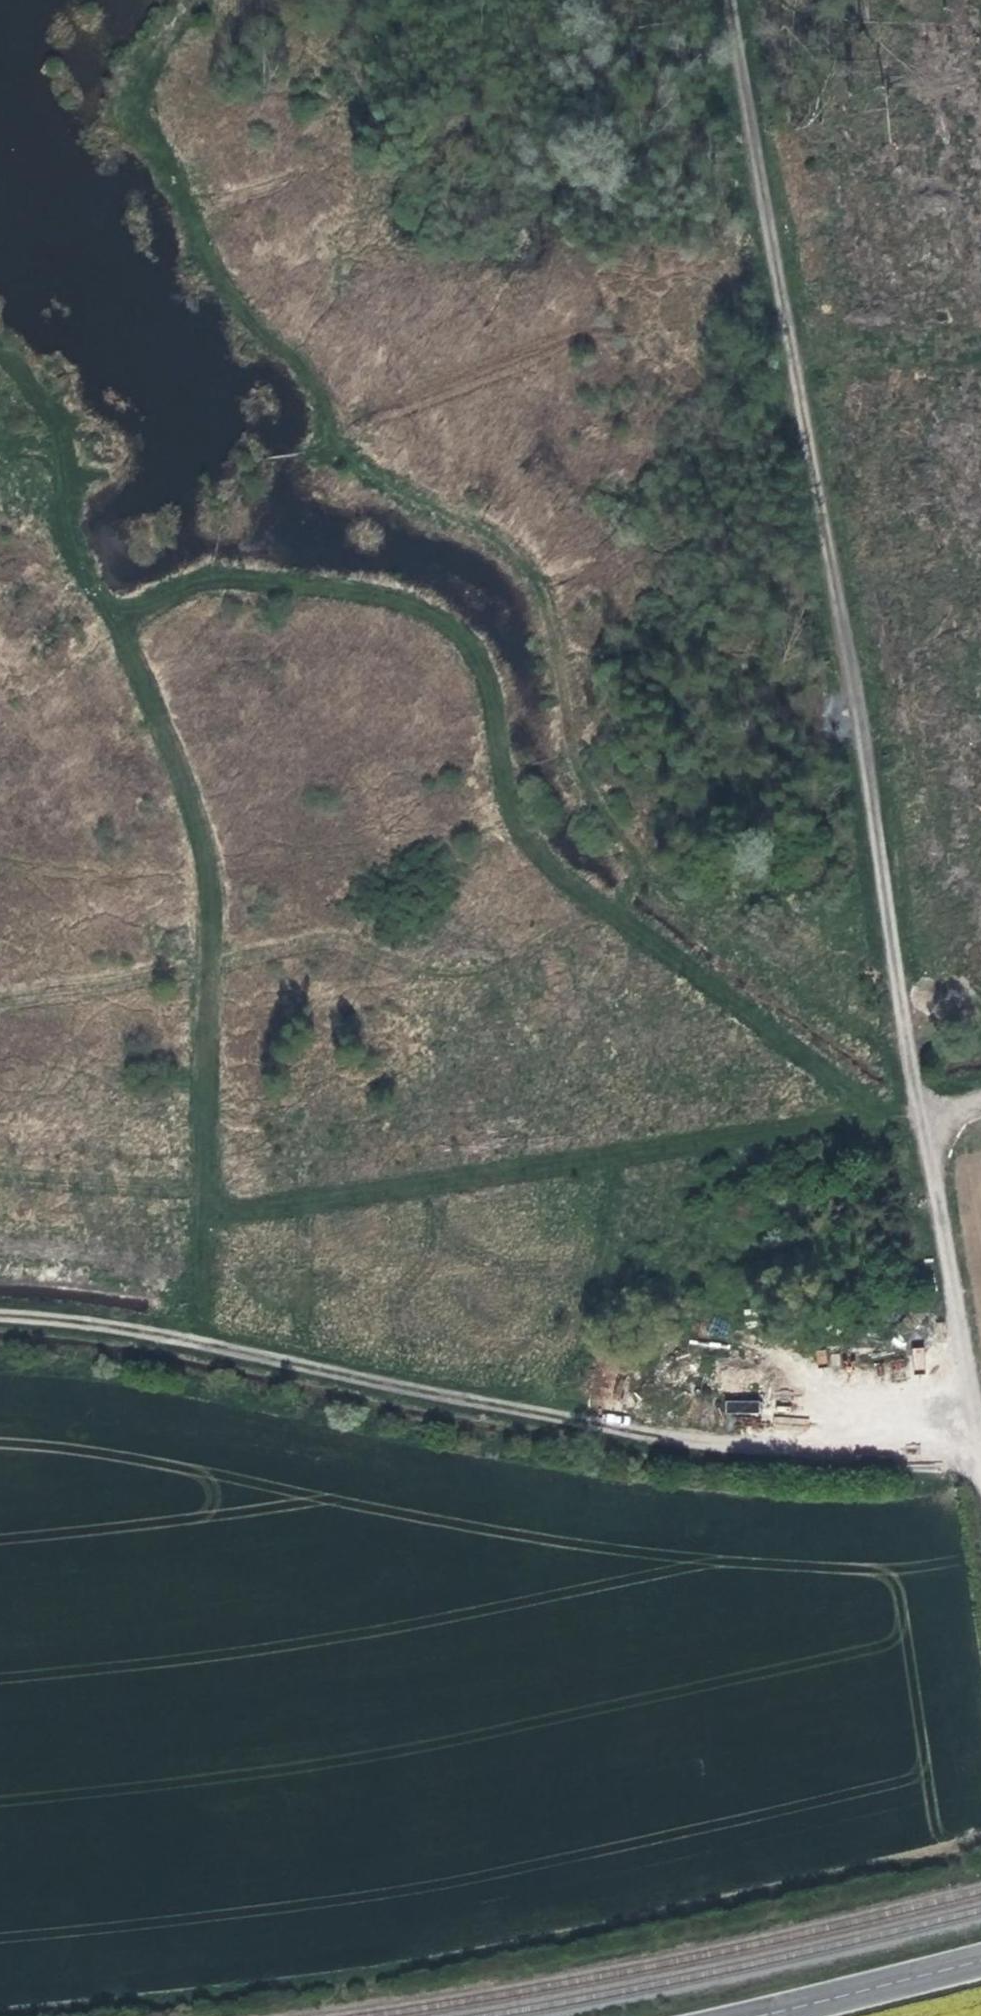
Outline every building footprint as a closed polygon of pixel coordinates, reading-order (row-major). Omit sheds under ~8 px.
[(925,1369),(924,1347),(912,1347),(913,1370),(925,1369)] [(758,1415),(759,1401),(724,1400),(724,1414),(758,1415)]
